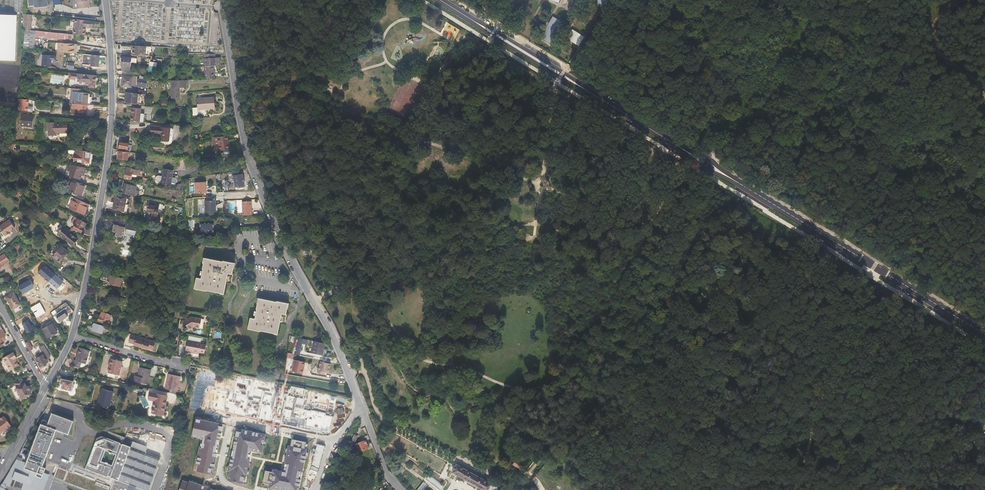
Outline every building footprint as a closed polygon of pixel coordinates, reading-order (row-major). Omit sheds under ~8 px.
[(23,0),(15,0),(14,13),(22,13),(23,0)] [(607,0),(589,0),(603,9),(608,1),(607,0)] [(323,11),(329,6),(325,2),(320,7),(323,11)] [(597,18),(599,13),(591,7),(588,12),(597,18)] [(16,16),(0,15),(0,60),(15,61),(16,16)] [(543,26),(544,31),(539,39),(551,46),(553,47),(562,32),(566,25),(552,17),(549,23),(546,22),(543,26)] [(85,35),(86,26),(91,27),(92,21),(75,19),(73,33),(85,35)] [(34,48),(36,34),(72,38),(73,33),(61,32),(53,31),(23,28),(22,46),(34,48)] [(578,46),(583,38),(573,31),(568,39),(578,46)] [(77,47),(77,43),(71,42),(63,42),(59,42),(58,50),(65,51),(76,52),(77,47)] [(146,56),(147,47),(133,46),(133,55),(146,56)] [(56,59),(57,55),(43,53),(42,64),(51,65),(52,60),(53,59),(56,59)] [(98,66),(100,55),(84,53),(83,56),(88,57),(88,62),(92,62),(91,65),(98,66)] [(132,63),(132,58),(123,57),(122,71),(131,72),(132,63)] [(221,65),(220,57),(216,57),(205,58),(205,66),(221,65)] [(157,77),(157,67),(157,66),(150,65),(149,76),(157,77)] [(216,78),(215,66),(205,67),(206,79),(216,78)] [(83,83),(85,84),(90,85),(89,86),(95,87),(97,75),(70,72),(70,78),(75,79),(76,77),(79,78),(78,81),(83,82),(83,83)] [(135,93),(136,76),(123,75),(122,86),(132,87),(131,93),(135,93)] [(145,80),(145,77),(140,77),(140,80),(138,80),(138,86),(148,87),(149,81),(149,80),(145,80)] [(181,98),(180,88),(187,87),(186,80),(172,80),(173,99),(181,98)] [(90,96),(88,96),(89,92),(84,91),(84,89),(72,87),(71,99),(77,100),(77,103),(87,104),(89,104),(90,96)] [(138,104),(140,94),(137,94),(135,93),(131,93),(127,92),(126,102),(138,104)] [(28,105),(29,98),(20,97),(19,108),(32,110),(33,105),(28,105)] [(216,109),(215,98),(198,99),(199,109),(199,110),(216,109)] [(87,113),(87,104),(77,103),(72,102),(72,107),(79,108),(78,112),(87,113)] [(140,121),(141,112),(141,108),(132,107),(131,120),(140,121)] [(32,126),(33,118),(34,114),(21,112),(20,124),(32,126)] [(68,131),(67,121),(56,122),(56,121),(49,122),(49,134),(56,134),(56,132),(68,131)] [(168,141),(170,128),(151,126),(150,133),(159,135),(158,140),(168,141)] [(128,149),(129,142),(130,137),(122,136),(119,148),(122,149),(122,150),(129,151),(130,151),(131,149),(128,149)] [(230,149),(229,136),(218,137),(220,146),(218,146),(219,151),(230,149)] [(90,163),(91,151),(75,149),(74,153),(74,161),(86,163),(85,167),(87,168),(95,170),(96,164),(90,163)] [(128,159),(129,151),(122,150),(119,150),(118,158),(128,159)] [(84,175),(87,168),(85,167),(69,164),(67,169),(71,170),(69,175),(75,177),(74,181),(83,184),(86,176),(84,175)] [(142,175),(142,170),(137,169),(131,168),(130,171),(126,170),(125,178),(131,178),(132,174),(142,175)] [(171,179),(172,170),(164,168),(162,176),(161,184),(171,185),(172,180),(171,179)] [(245,186),(245,182),(245,178),(244,178),(244,174),(241,174),(241,171),(232,172),(233,176),(234,176),(236,187),(245,186)] [(82,194),(85,185),(83,184),(74,181),(72,180),(68,190),(82,194)] [(207,193),(206,180),(196,180),(196,193),(207,193)] [(136,189),(137,185),(125,183),(124,192),(135,195),(136,189)] [(124,210),(126,196),(120,194),(115,193),(113,208),(124,210)] [(84,214),(88,204),(74,197),(69,207),(84,214)] [(160,220),(162,209),(159,209),(160,202),(150,200),(149,203),(149,204),(148,210),(148,212),(152,213),(151,219),(157,220),(157,219),(160,220)] [(217,212),(216,201),(205,201),(206,213),(217,212)] [(252,215),(252,201),(243,202),(243,215),(252,215)] [(86,223),(78,218),(74,216),(73,217),(70,222),(74,224),(73,227),(74,228),(73,229),(76,231),(77,229),(81,232),(86,223)] [(126,227),(127,227),(126,231),(134,232),(134,229),(137,229),(139,222),(114,217),(113,224),(114,225),(113,232),(114,234),(122,236),(122,234),(125,234),(126,227)] [(14,227),(8,219),(0,224),(0,228),(4,233),(6,234),(11,231),(10,229),(14,227)] [(214,233),(214,222),(200,222),(200,233),(214,233)] [(69,231),(70,229),(64,225),(62,228),(61,228),(60,229),(61,230),(58,233),(64,238),(64,237),(72,243),(77,237),(69,231)] [(91,235),(92,228),(86,226),(83,233),(91,235)] [(307,249),(304,242),(296,245),(300,253),(307,249)] [(59,261),(67,251),(61,246),(52,256),(59,261)] [(86,260),(88,253),(82,249),(78,254),(86,260)] [(0,256),(0,266),(9,260),(4,253),(0,256)] [(232,274),(233,269),(232,268),(234,263),(223,261),(206,258),(204,263),(202,269),(203,269),(201,278),(196,277),(194,286),(199,287),(199,289),(206,291),(206,290),(214,291),(220,293),(220,292),(224,293),(228,273),(232,274)] [(109,281),(115,282),(121,283),(123,276),(103,272),(102,279),(109,280),(109,281)] [(81,286),(82,281),(75,277),(73,282),(81,286)] [(13,292),(11,293),(5,297),(8,302),(9,301),(10,304),(12,309),(20,304),(13,292)] [(278,332),(281,313),(285,314),(286,308),(285,307),(286,302),(276,300),(275,301),(258,298),(257,303),(256,303),(255,309),(256,309),(255,318),(250,317),(248,327),(253,328),(252,330),(259,331),(260,330),(274,333),(274,331),(278,332)] [(60,322),(68,317),(65,312),(64,310),(56,315),(60,322)] [(109,324),(112,315),(102,312),(101,317),(100,316),(98,321),(109,324)] [(201,318),(197,318),(188,317),(182,321),(187,329),(192,326),(194,327),(195,328),(196,328),(199,329),(201,318)] [(58,332),(56,327),(57,327),(54,322),(43,329),(48,337),(58,332)] [(103,333),(105,326),(95,323),(92,330),(103,333)] [(149,349),(149,348),(153,350),(155,342),(131,334),(129,342),(134,344),(134,345),(149,349)] [(303,338),(295,336),(292,350),(300,351),(303,338)] [(206,345),(205,344),(200,344),(200,343),(187,340),(185,351),(195,353),(198,354),(199,352),(204,353),(206,345)] [(322,355),(325,343),(314,340),(312,353),(322,355)] [(44,345),(42,346),(39,347),(42,351),(37,355),(38,357),(36,359),(41,367),(42,366),(43,368),(45,367),(44,365),(49,362),(47,359),(51,356),(44,345)] [(85,366),(86,364),(91,350),(80,347),(76,360),(74,359),(72,365),(80,367),(81,367),(82,367),(85,366)] [(19,365),(15,358),(17,357),(15,352),(13,353),(12,352),(4,357),(11,370),(19,365)] [(303,374),(306,360),(294,358),(291,371),(303,374)] [(120,375),(123,361),(112,359),(109,372),(120,375)] [(328,373),(330,364),(320,361),(318,373),(324,374),(325,372),(328,373)] [(148,384),(150,369),(140,367),(138,376),(135,375),(134,381),(148,384)] [(177,390),(180,376),(168,374),(166,388),(177,390)] [(32,389),(29,385),(27,382),(26,382),(23,378),(15,382),(17,386),(17,387),(18,390),(16,392),(19,396),(21,395),(23,398),(32,393),(31,390),(32,389)] [(72,390),(74,381),(62,378),(61,383),(63,383),(62,388),(72,390)] [(151,392),(150,394),(149,399),(155,401),(152,413),(164,415),(166,403),(168,396),(151,392)] [(1,486),(0,488),(0,489),(44,489),(49,476),(44,474),(47,467),(43,466),(46,460),(57,429),(69,434),(74,421),(53,413),(50,422),(48,426),(42,423),(27,463),(22,461),(23,458),(19,457),(17,459),(1,486)] [(1,433),(12,425),(4,415),(0,418),(0,432),(1,433)] [(222,423),(196,417),(191,437),(203,440),(197,470),(211,473),(222,423)] [(264,454),(266,435),(235,429),(226,480),(245,486),(250,457),(251,452),(264,454)] [(352,447),(358,435),(355,433),(350,442),(349,441),(348,443),(350,444),(352,447)] [(160,459),(139,451),(123,445),(120,445),(121,443),(102,436),(97,438),(86,468),(97,472),(97,471),(99,472),(99,473),(114,479),(111,489),(148,489),(160,459)] [(367,448),(363,438),(359,440),(360,443),(356,444),(358,452),(367,448)] [(289,445),(284,464),(283,470),(274,469),(273,472),(266,470),(264,482),(270,483),(270,488),(277,489),(279,489),(301,489),(309,449),(289,445)] [(399,462),(403,456),(398,453),(394,458),(399,462)] [(520,465),(523,461),(516,456),(513,461),(520,465)] [(114,479),(99,473),(99,472),(97,471),(97,472),(86,468),(72,464),(71,469),(46,460),(43,466),(47,467),(44,474),(49,476),(50,473),(53,474),(56,466),(58,467),(54,477),(89,489),(111,489),(114,479)] [(492,482),(456,462),(452,470),(487,489),(492,482)] [(429,473),(425,478),(438,489),(440,489),(443,485),(429,473)] [(514,488),(519,482),(515,479),(510,485),(514,488)] [(188,480),(188,482),(183,480),(180,489),(222,489),(188,480)] [(427,484),(422,481),(416,489),(422,489),(427,484)]
